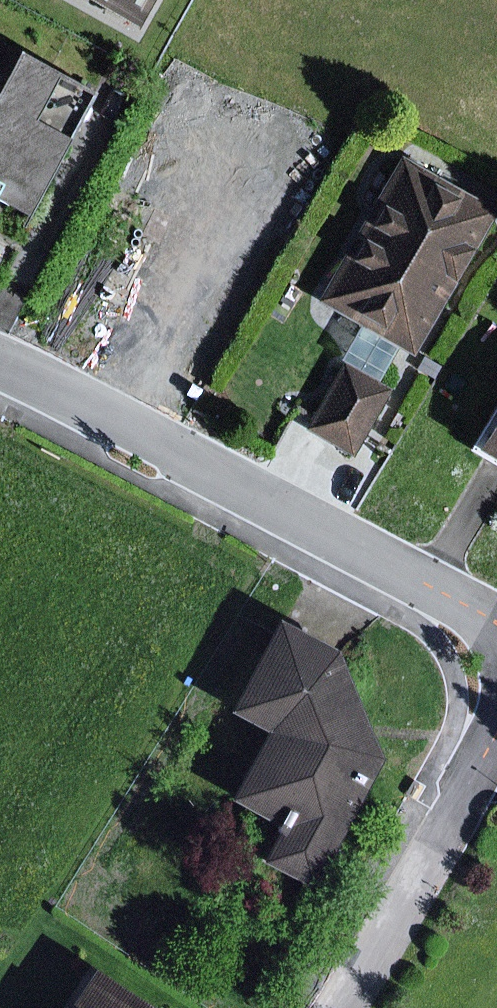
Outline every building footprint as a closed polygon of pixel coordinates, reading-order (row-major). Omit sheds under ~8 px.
[(136,35),(156,0),(75,0),(136,35)] [(6,38),(0,48),(0,202),(31,219),(101,88),(6,38)] [(496,216),(401,160),(316,306),(412,362),(496,216)] [(391,394),(342,368),(303,440),(351,466),(391,394)] [(477,460),(496,472),(496,426),(477,460)] [(278,624),(225,720),(262,741),(224,809),(274,837),(259,863),(314,893),(383,767),(368,730),(339,657),(278,624)] [(88,977),(67,1007),(134,1007),(88,977)]
